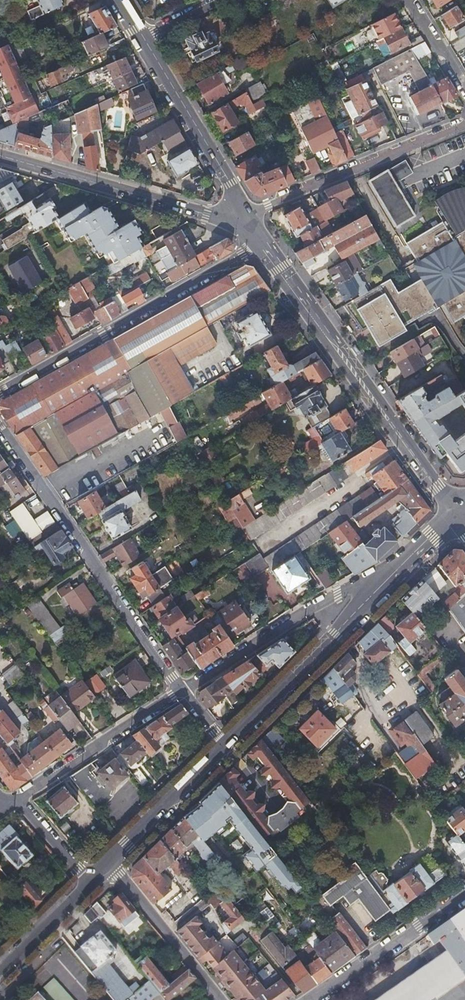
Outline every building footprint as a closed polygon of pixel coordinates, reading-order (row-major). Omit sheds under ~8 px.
[(38,5),(26,11),(30,20),(63,5),(60,0),(35,0),(38,5)] [(446,20),(450,27),(464,17),(457,4),(442,14),(446,20)] [(87,12),(99,31),(101,30),(116,24),(104,5),(87,12)] [(379,39),(383,37),(401,28),(393,13),(378,21),(383,33),(377,36),(379,39)] [(455,32),(459,39),(464,35),(464,25),(455,32)] [(409,44),(411,48),(424,41),(420,35),(408,41),(401,28),(383,37),(389,51),(391,53),(409,44)] [(101,30),(99,31),(80,40),(86,53),(107,44),(101,30)] [(202,33),(193,37),(185,40),(194,62),(215,53),(207,33),(203,35),(202,33)] [(383,54),(389,51),(383,37),(379,39),(376,41),(383,54)] [(424,41),(411,48),(417,58),(430,51),(424,41)] [(8,106),(32,94),(19,68),(16,60),(7,42),(0,45),(0,90),(8,106)] [(418,113),(440,102),(431,85),(417,58),(411,48),(372,68),(381,85),(409,71),(420,91),(410,97),(418,113)] [(112,77),(131,68),(126,55),(106,63),(108,68),(112,77)] [(24,56),(16,60),(19,68),(28,64),(24,56)] [(245,56),(242,57),(239,59),(238,57),(230,61),(232,64),(236,73),(250,66),(245,56)] [(51,84),(58,81),(65,77),(64,73),(72,69),(68,61),(45,71),(51,84)] [(340,85),(344,83),(345,82),(335,62),(330,65),(340,85)] [(96,73),(108,68),(106,63),(95,68),(96,73)] [(205,74),(207,78),(219,71),(223,69),(222,66),(205,74)] [(136,81),(131,68),(112,77),(118,90),(136,81)] [(207,78),(203,80),(199,82),(210,102),(228,93),(220,78),(222,77),(219,71),(207,78)] [(358,115),(363,113),(376,106),(360,74),(345,82),(344,83),(350,95),(342,99),(352,118),(358,115)] [(431,85),(440,102),(457,94),(446,77),(431,85)] [(135,95),(129,98),(138,118),(156,109),(143,82),(132,87),(135,95)] [(253,105),(261,101),(268,97),(261,85),(246,92),(247,94),(253,105)] [(40,111),(32,94),(8,106),(6,107),(14,124),(17,123),(40,111)] [(253,105),(247,94),(211,113),(223,132),(238,124),(229,108),(231,107),(232,109),(238,105),(244,106),(249,114),(264,106),(261,101),(253,105)] [(313,152),(321,148),(329,145),(334,154),(330,156),(334,165),(348,159),(335,132),(318,96),(292,109),(307,139),(313,152)] [(98,104),(99,112),(115,104),(111,97),(98,104)] [(18,135),(16,147),(51,157),(50,138),(50,127),(41,131),(39,138),(27,136),(26,129),(49,118),(53,125),(66,119),(62,111),(71,106),(67,98),(40,111),(17,123),(18,135)] [(101,129),(99,112),(98,104),(88,109),(90,130),(91,130),(101,129)] [(387,122),(378,105),(376,106),(363,113),(358,115),(361,121),(355,124),(362,139),(377,131),(375,127),(378,126),(387,122)] [(80,131),(90,130),(88,109),(77,114),(80,131)] [(141,152),(168,137),(179,130),(172,119),(141,137),(129,136),(126,150),(141,152)] [(16,147),(18,135),(17,123),(14,124),(0,131),(0,142),(16,147)] [(335,132),(348,159),(355,157),(342,129),(335,132)] [(179,130),(168,137),(173,146),(185,141),(179,130)] [(229,142),(232,148),(236,154),(253,144),(247,133),(229,142)] [(50,138),(51,157),(70,162),(69,134),(50,138)] [(274,139),(273,137),(272,134),(261,140),(263,146),(274,139)] [(298,143),(307,161),(315,156),(313,152),(307,139),(298,143)] [(86,167),(92,169),(98,170),(95,146),(84,147),(86,167)] [(188,146),(178,153),(167,159),(175,174),(197,161),(188,146)] [(244,180),(260,171),(258,168),(261,165),(256,155),(235,167),(244,180)] [(322,170),(318,162),(315,156),(307,161),(313,173),(322,170)] [(412,172),(405,160),(396,165),(369,180),(395,226),(413,215),(398,189),(395,190),(391,184),(398,180),(412,172)] [(261,174),(260,171),(244,180),(253,190),(260,195),(295,181),(287,164),(261,174)] [(15,172),(0,167),(0,180),(15,172)] [(395,190),(398,189),(402,187),(398,180),(391,184),(395,190)] [(14,204),(23,198),(12,181),(0,189),(0,200),(6,209),(14,204)] [(354,193),(347,181),(321,191),(327,201),(316,208),(317,211),(324,222),(343,211),(338,202),(354,193)] [(48,199),(43,190),(31,198),(36,207),(48,199)] [(389,279),(343,303),(362,331),(368,327),(380,346),(407,329),(405,324),(442,302),(455,322),(464,316),(464,190),(458,192),(450,194),(443,198),(436,202),(448,221),(443,223),(442,221),(405,243),(418,264),(415,266),(423,279),(400,293),(389,279)] [(34,231),(55,219),(59,217),(54,209),(57,207),(51,198),(48,199),(36,207),(31,198),(18,206),(21,211),(34,231)] [(100,256),(103,254),(108,252),(114,261),(156,238),(151,230),(139,237),(137,235),(141,232),(136,223),(130,227),(127,222),(119,227),(111,214),(107,207),(103,210),(99,212),(96,207),(89,211),(84,202),(59,217),(55,219),(61,228),(63,227),(71,240),(85,232),(100,256)] [(297,237),(300,235),(316,226),(324,222),(317,211),(313,213),(316,218),(310,221),(301,205),(285,214),(297,237)] [(21,211),(18,206),(0,217),(0,224),(21,211)] [(322,237),(306,246),(294,252),(305,267),(314,262),(312,256),(324,249),(370,224),(364,214),(322,237)] [(134,219),(127,222),(130,227),(136,223),(134,219)] [(370,224),(324,249),(332,264),(378,239),(370,224)] [(300,235),(306,246),(322,237),(316,226),(300,235)] [(161,259),(163,258),(188,243),(180,229),(162,240),(165,245),(156,251),(161,259)] [(225,237),(209,247),(211,249),(213,248),(218,258),(232,250),(232,244),(225,237)] [(117,273),(128,267),(138,261),(150,254),(151,249),(148,243),(112,264),(117,273)] [(169,270),(194,255),(195,255),(188,243),(163,258),(169,270)] [(194,255),(200,264),(214,256),(211,249),(209,247),(195,255),(194,255)] [(200,264),(194,255),(169,270),(167,271),(170,277),(172,280),(200,264)] [(329,273),(335,284),(348,277),(352,275),(361,270),(353,255),(340,263),(327,269),(329,273)] [(160,412),(168,408),(194,393),(179,367),(217,346),(207,328),(271,292),(253,269),(244,267),(5,398),(1,413),(2,414),(44,476),(160,412)] [(314,281),(329,273),(327,269),(326,267),(311,276),(314,281)] [(161,282),(170,277),(167,271),(158,276),(161,282)] [(149,279),(146,272),(119,288),(123,294),(149,279)] [(348,277),(335,284),(345,301),(358,294),(348,277)] [(72,314),(72,316),(73,317),(71,318),(76,329),(94,318),(92,314),(96,312),(80,282),(68,289),(77,305),(75,306),(78,311),(72,314)] [(135,299),(136,301),(137,303),(145,298),(144,296),(150,292),(145,283),(122,297),(124,301),(126,304),(135,299)] [(122,297),(114,301),(116,305),(124,301),(122,297)] [(114,301),(104,307),(110,318),(120,313),(116,305),(114,301)] [(104,307),(96,312),(102,323),(110,318),(104,307)] [(241,341),(243,340),(244,340),(249,348),(269,337),(256,312),(235,322),(240,331),(237,333),(241,341)] [(19,316),(17,318),(14,319),(22,332),(26,329),(19,316)] [(51,319),(57,329),(65,344),(71,341),(57,316),(51,319)] [(432,335),(439,331),(435,325),(413,338),(419,348),(425,345),(422,340),(432,335)] [(65,344),(57,329),(41,338),(49,353),(65,344)] [(423,356),(446,342),(441,335),(425,345),(419,348),(423,356)] [(396,362),(419,348),(413,338),(390,352),(396,362)] [(47,355),(42,347),(38,339),(23,348),(31,363),(47,355)] [(2,347),(8,357),(19,350),(14,341),(6,345),(2,347)] [(2,347),(0,349),(0,368),(4,365),(3,364),(9,360),(8,357),(2,347)] [(288,379),(291,377),(321,361),(316,354),(289,370),(276,348),(263,355),(272,368),(269,370),(277,385),(288,379)] [(423,356),(419,348),(396,362),(405,377),(425,366),(420,358),(423,356)] [(291,377),(302,394),(315,387),(332,377),(321,361),(291,377)] [(448,369),(443,372),(455,391),(464,385),(464,384),(453,367),(448,369)] [(234,384),(228,374),(220,379),(226,388),(234,384)] [(412,421),(443,402),(453,397),(448,387),(433,396),(432,400),(427,403),(424,397),(424,392),(444,381),(440,374),(397,399),(405,410),(412,421)] [(290,383),(288,379),(277,385),(274,387),(277,391),(290,383)] [(331,418),(334,416),(315,387),(302,394),(293,399),(298,408),(301,411),(304,415),(312,429),(315,427),(331,418)] [(265,398),(267,401),(268,404),(251,414),(255,421),(287,403),(289,402),(288,398),(286,400),(284,397),(277,401),(270,389),(222,416),(224,421),(229,418),(230,421),(264,401),(263,400),(265,398)] [(292,412),(298,408),(293,399),(289,402),(287,403),(292,412)] [(450,412),(443,402),(412,421),(429,444),(447,433),(438,419),(450,412)] [(177,423),(168,408),(160,412),(169,427),(177,423)] [(345,410),(334,416),(331,418),(341,434),(345,431),(354,426),(345,410)] [(255,421),(251,414),(236,423),(240,430),(255,421)] [(186,437),(177,423),(169,427),(171,431),(177,442),(185,438),(186,437)] [(317,431),(315,427),(312,429),(304,434),(307,437),(317,431)] [(348,437),(345,431),(341,434),(339,434),(343,440),(346,438),(348,437)] [(447,433),(429,444),(453,479),(461,480),(464,477),(464,457),(447,433)] [(305,444),(309,452),(322,444),(326,442),(322,434),(305,444)] [(346,444),(343,440),(339,434),(326,442),(322,444),(332,461),(350,450),(346,444)] [(189,446),(185,438),(177,442),(182,450),(189,446)] [(329,473),(314,483),(268,512),(264,514),(255,520),(245,526),(253,538),(355,473),(354,472),(387,451),(380,442),(329,473)] [(217,456),(211,446),(202,452),(207,461),(217,456)] [(1,473),(11,466),(15,464),(12,460),(6,463),(0,455),(0,472),(1,473)] [(362,495),(370,506),(409,481),(395,462),(392,458),(366,475),(369,480),(373,478),(377,483),(373,486),(374,487),(362,495)] [(14,494),(17,498),(18,498),(20,497),(20,495),(18,492),(25,487),(11,466),(1,473),(5,479),(13,491),(15,493),(14,494)] [(309,475),(314,483),(329,473),(325,466),(309,475)] [(219,474),(211,479),(216,486),(224,481),(219,474)] [(13,491),(5,479),(0,482),(0,484),(8,494),(13,491)] [(403,534),(429,509),(409,481),(370,506),(355,516),(357,519),(361,525),(382,511),(401,499),(408,508),(399,513),(400,515),(392,521),(394,523),(392,525),(403,534)] [(131,493),(136,490),(133,484),(127,487),(131,493)] [(119,491),(123,498),(131,493),(127,487),(119,491)] [(251,491),(249,487),(238,493),(226,500),(237,514),(245,526),(255,520),(241,498),(251,491)] [(123,498),(105,507),(106,509),(98,514),(111,538),(131,527),(121,510),(141,499),(136,490),(131,493),(123,498)] [(106,509),(105,507),(96,491),(78,501),(88,519),(98,514),(106,509)] [(355,516),(370,506),(362,495),(343,507),(351,519),(355,516)] [(219,504),(230,519),(237,514),(226,500),(219,504)] [(16,519),(34,546),(60,529),(55,522),(42,531),(34,520),(22,503),(10,511),(16,519)] [(348,521),(351,519),(343,507),(266,556),(275,569),(302,550),(331,532),(348,521)] [(55,522),(47,511),(34,520),(42,531),(55,522)] [(230,519),(246,542),(253,538),(245,526),(237,514),(230,519)] [(350,524),(348,521),(331,532),(348,554),(344,557),(355,572),(374,562),(398,539),(385,525),(381,529),(379,527),(374,532),(376,534),(372,539),(367,545),(360,536),(350,524)] [(34,546),(33,547),(32,548),(35,552),(41,548),(53,565),(63,558),(62,556),(60,553),(63,551),(71,546),(60,529),(34,546)] [(365,531),(360,536),(367,545),(372,539),(365,531)] [(139,555),(129,537),(99,555),(103,562),(115,555),(122,566),(139,555)] [(274,569),(275,569),(266,556),(262,550),(245,561),(255,577),(270,567),(272,570),(274,569)] [(302,550),(275,569),(274,569),(288,591),(311,577),(305,567),(310,563),(302,550)] [(464,588),(464,558),(459,550),(451,550),(436,565),(454,586),(462,579),(464,581),(461,584),(464,588)] [(130,577),(134,584),(151,573),(146,566),(149,564),(147,560),(144,562),(143,560),(132,568),(136,573),(130,577)] [(151,573),(134,584),(140,592),(145,589),(149,594),(148,595),(155,604),(155,603),(167,596),(160,586),(173,577),(164,564),(151,573)] [(327,588),(331,585),(336,583),(326,567),(317,573),(327,588)] [(422,579),(428,587),(437,597),(438,597),(450,587),(434,568),(422,579)] [(232,570),(227,573),(222,577),(226,583),(237,576),(232,570)] [(61,597),(64,595),(78,615),(96,603),(82,583),(78,586),(74,589),(72,586),(70,582),(57,591),(61,597)] [(196,595),(198,598),(199,600),(211,592),(208,587),(196,595)] [(430,603),(437,597),(428,587),(421,594),(430,603)] [(172,592),(167,596),(155,603),(155,604),(152,606),(160,618),(176,607),(171,600),(175,597),(172,592)] [(183,599),(185,602),(196,595),(194,592),(183,599)] [(442,602),(447,608),(459,598),(454,592),(442,602)] [(459,598),(447,608),(464,631),(464,593),(459,598)] [(26,605),(31,612),(37,619),(47,612),(36,598),(26,605)] [(213,621),(217,626),(221,624),(229,636),(251,621),(236,599),(216,612),(219,617),(213,621)] [(405,605),(410,610),(411,612),(418,607),(411,599),(405,605)] [(185,620),(176,607),(160,618),(171,635),(179,630),(180,632),(184,630),(190,626),(192,625),(188,618),(185,620)] [(411,612),(424,627),(430,622),(429,620),(418,607),(411,612)] [(408,641),(424,627),(411,612),(410,610),(394,624),(404,636),(398,640),(408,654),(415,650),(408,641)] [(377,623),(383,631),(391,626),(384,616),(377,623)] [(396,648),(383,631),(377,623),(357,643),(365,653),(363,655),(371,666),(396,648)] [(191,643),(185,647),(194,661),(199,668),(234,645),(229,636),(221,624),(217,626),(211,630),(213,632),(209,635),(205,629),(199,634),(204,641),(202,643),(200,641),(193,645),(191,643)] [(194,632),(190,626),(184,630),(188,636),(194,632)] [(194,661),(185,647),(176,635),(161,645),(180,672),(194,661)] [(282,638),(249,660),(261,673),(266,679),(268,676),(263,671),(268,666),(266,664),(271,659),(278,667),(295,650),(282,638)] [(355,693),(356,692),(357,691),(351,683),(353,681),(354,673),(349,668),(355,663),(347,653),(333,668),(351,693),(356,699),(358,697),(355,693)] [(440,660),(437,656),(415,674),(418,678),(423,674),(440,660)] [(261,673),(249,660),(239,666),(253,681),(261,673)] [(113,676),(121,686),(128,696),(149,681),(134,661),(113,676)] [(114,668),(110,663),(102,669),(105,674),(114,668)] [(26,676),(22,671),(18,666),(0,680),(8,690),(26,676)] [(253,681),(239,666),(223,677),(232,689),(235,693),(243,686),(245,689),(253,681)] [(337,703),(351,693),(333,668),(320,680),(337,703)] [(464,715),(464,706),(463,703),(464,701),(464,682),(455,669),(444,677),(449,685),(437,693),(442,700),(437,703),(453,724),(464,715)] [(97,672),(84,681),(94,694),(106,684),(97,672)] [(424,686),(426,689),(432,685),(423,674),(418,678),(424,686)] [(199,699),(207,708),(232,689),(223,677),(201,691),(199,699)] [(62,698),(73,712),(95,696),(94,694),(84,681),(83,680),(61,696),(62,698)] [(429,693),(426,689),(424,686),(416,691),(422,699),(429,693)] [(80,721),(73,712),(62,698),(56,703),(50,707),(60,720),(68,730),(80,721)] [(30,722),(12,700),(7,704),(25,726),(30,722)] [(56,723),(60,720),(50,707),(45,700),(41,704),(56,723)] [(163,716),(172,726),(188,712),(181,704),(163,716)] [(5,740),(8,744),(12,741),(20,733),(0,710),(0,734),(5,740)] [(299,727),(307,735),(315,743),(332,727),(316,710),(299,727)] [(433,735),(424,723),(415,710),(390,729),(400,743),(405,739),(417,755),(405,765),(416,779),(435,765),(420,744),(433,735)] [(165,733),(172,726),(163,716),(133,735),(135,737),(148,752),(150,755),(160,746),(155,741),(161,737),(165,742),(170,738),(165,733)] [(52,736),(45,741),(56,756),(73,744),(61,729),(55,733),(52,736)] [(132,765),(148,752),(135,737),(132,741),(134,743),(123,752),(132,765)] [(232,768),(218,782),(262,838),(271,831),(274,834),(291,821),(302,812),(299,808),(308,800),(261,739),(246,753),(252,760),(255,757),(257,757),(265,766),(260,769),(260,773),(261,775),(265,775),(266,774),(269,774),(273,780),(270,782),(270,786),(271,788),(275,788),(276,787),(279,787),(288,799),(287,805),(282,809),(281,808),(274,813),(275,814),(270,819),(264,817),(259,811),(262,809),(263,806),(261,804),(258,803),(256,804),(254,804),(250,800),(251,797),(252,796),(253,793),(251,791),(248,790),(246,791),(244,791),(235,780),(234,777),(238,773),(232,768)] [(17,747),(12,741),(8,744),(13,750),(17,747)] [(20,760),(22,763),(31,777),(46,768),(44,766),(56,756),(45,741),(20,760)] [(11,790),(12,790),(31,777),(22,763),(19,765),(3,747),(1,744),(0,745),(0,775),(11,790)] [(113,789),(112,788),(128,774),(125,770),(129,767),(121,756),(101,772),(92,761),(70,775),(95,807),(110,795),(109,793),(113,789)] [(143,787),(147,784),(150,781),(141,768),(134,774),(143,787)] [(295,893),(301,888),(277,857),(262,838),(218,782),(198,801),(200,803),(182,817),(202,841),(228,821),(251,849),(243,855),(256,871),(264,865),(268,870),(268,869),(282,887),(285,886),(287,889),(290,887),(295,893)] [(45,807),(47,810),(50,814),(53,812),(55,816),(77,801),(66,783),(44,798),(48,805),(45,807)] [(435,805),(437,808),(439,810),(454,798),(451,793),(435,805)] [(32,800),(35,804),(39,808),(44,804),(37,796),(32,800)] [(443,816),(444,818),(461,806),(459,804),(443,816)] [(456,833),(457,834),(464,829),(464,812),(461,806),(444,818),(456,833)] [(207,860),(213,855),(202,841),(182,817),(171,828),(186,847),(192,842),(207,860)] [(114,830),(109,824),(104,818),(98,824),(108,836),(114,830)] [(16,833),(11,827),(0,836),(0,852),(17,872),(33,858),(18,840),(21,838),(16,833)] [(185,848),(186,847),(171,828),(160,839),(178,862),(183,858),(178,853),(185,848)] [(456,833),(445,841),(464,868),(464,845),(457,834),(456,833)] [(184,870),(178,862),(160,839),(143,856),(158,874),(168,865),(177,876),(184,870)] [(189,853),(185,848),(178,853),(183,858),(189,853)] [(171,890),(158,874),(143,856),(131,867),(131,878),(153,904),(171,890)] [(359,900),(373,919),(388,910),(390,913),(445,875),(439,867),(428,875),(420,863),(409,871),(410,872),(392,884),(391,883),(387,886),(385,883),(386,883),(385,882),(386,881),(381,874),(380,873),(379,873),(378,873),(377,873),(375,871),(365,878),(353,862),(344,868),(348,873),(311,901),(314,904),(317,909),(329,924),(355,955),(366,948),(338,912),(337,914),(332,907),(342,899),(349,908),(359,900)] [(36,907),(39,904),(42,901),(27,883),(21,889),(36,907)] [(215,908),(228,898),(221,889),(208,899),(206,897),(174,922),(179,928),(195,916),(211,904),(215,908)] [(181,891),(157,909),(161,914),(184,895),(181,891)] [(306,895),(289,909),(296,918),(314,904),(311,901),(306,895)] [(120,896),(117,900),(113,903),(115,904),(108,911),(119,923),(134,911),(126,902),(120,896)] [(272,896),(268,898),(265,901),(282,922),(288,917),(272,896)] [(221,924),(224,929),(226,934),(244,919),(228,898),(215,908),(216,910),(222,906),(231,916),(221,924)] [(273,930),(276,928),(279,925),(261,902),(254,907),(273,930)] [(90,910),(97,918),(100,921),(106,916),(96,904),(90,910)] [(310,915),(317,909),(314,904),(296,918),(300,923),(301,922),(310,915)] [(426,936),(432,946),(438,942),(445,953),(378,999),(426,999),(437,992),(464,973),(464,909),(426,936)] [(90,923),(97,918),(90,910),(83,916),(90,923)] [(195,916),(179,928),(176,931),(199,961),(204,958),(205,960),(216,973),(218,971),(220,973),(215,976),(225,988),(229,985),(231,987),(228,988),(237,999),(239,997),(241,999),(239,999),(253,999),(261,994),(263,993),(258,987),(258,984),(253,977),(251,978),(248,974),(248,970),(243,964),(241,966),(237,961),(238,958),(233,952),(228,955),(217,942),(217,943),(195,916)] [(300,923),(295,926),(305,939),(310,934),(301,922),(300,923)] [(315,952),(316,954),(331,972),(355,955),(329,924),(323,929),(328,936),(312,948),(315,952)] [(290,934),(302,950),(309,944),(305,939),(295,926),(292,930),(293,931),(290,934)] [(150,980),(140,988),(136,984),(129,989),(107,962),(118,952),(101,932),(74,954),(111,999),(151,999),(153,998),(160,993),(150,980)] [(281,967),(288,962),(295,956),(286,946),(282,949),(270,933),(260,941),(281,967)] [(306,960),(315,952),(312,948),(309,944),(302,950),(299,952),(306,960)] [(127,953),(137,965),(143,961),(133,949),(127,953)] [(317,958),(304,968),(315,983),(331,972),(316,954),(314,955),(317,958)] [(150,980),(160,993),(169,986),(147,958),(143,961),(137,965),(150,980)] [(315,983),(304,968),(298,960),(284,971),(302,992),(315,983)] [(153,998),(154,999),(171,999),(196,980),(188,971),(169,986),(160,993),(153,998)] [(261,994),(263,997),(265,999),(286,999),(294,994),(281,979),(263,993),(261,994)]
